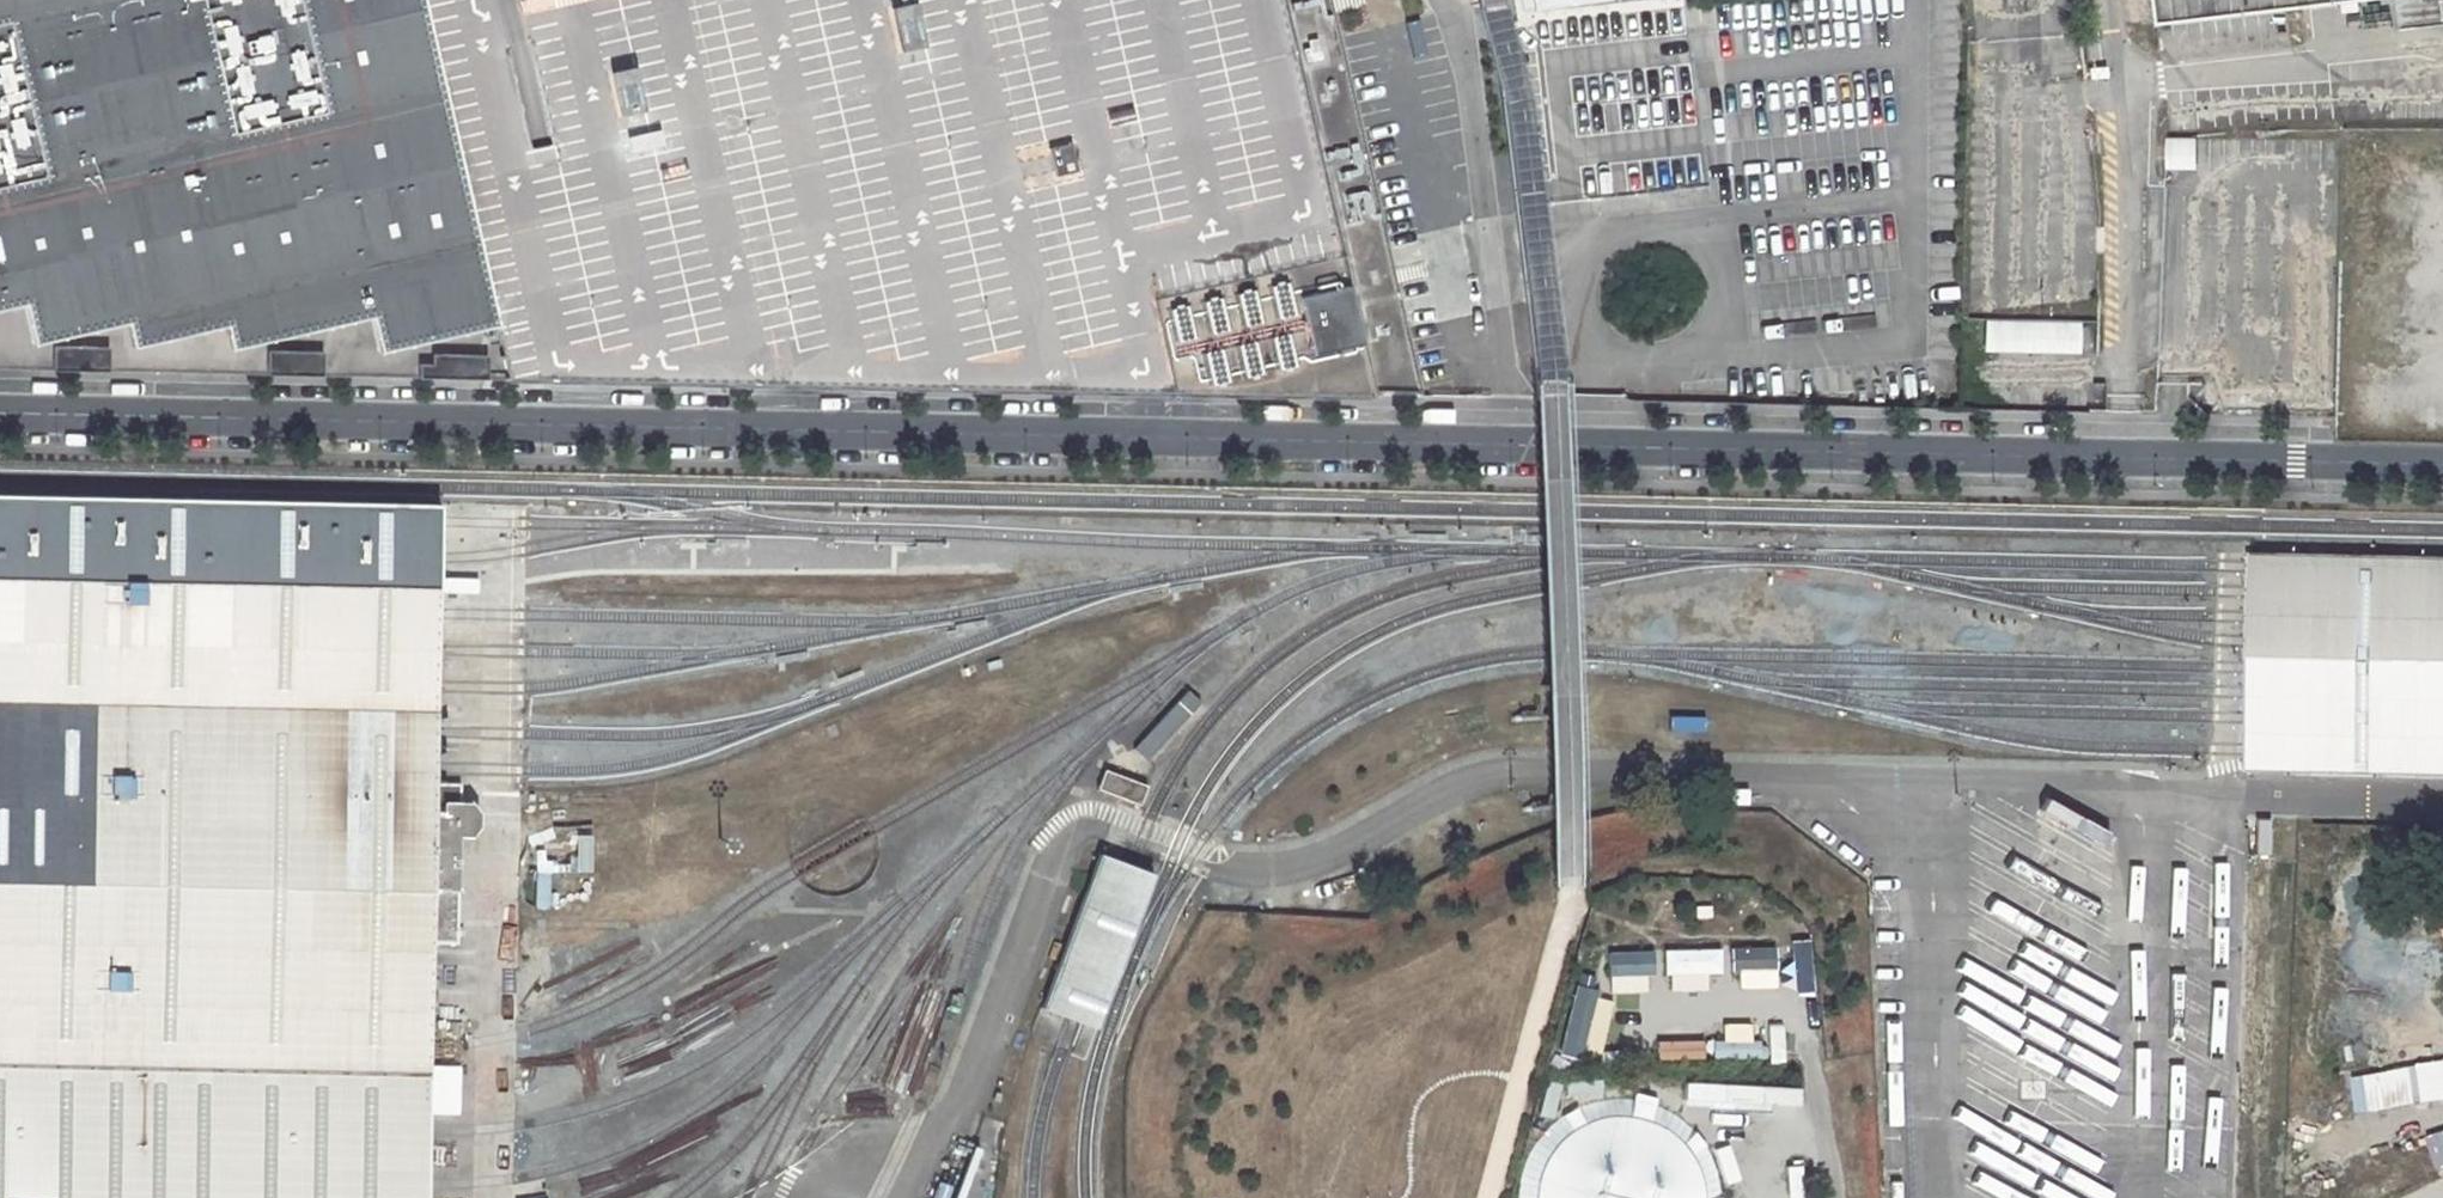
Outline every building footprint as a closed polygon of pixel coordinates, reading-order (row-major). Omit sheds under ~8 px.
[(1367,392),(1416,392),(1327,0),(0,0),(0,363),(480,374),(1367,392)] [(2165,32),(2404,0),(2161,0),(2165,32)] [(2195,139),(2163,139),(2163,168),(2195,168),(2195,139)] [(1978,319),(1977,352),(2075,353),(2075,319),(1978,319)] [(428,1186),(428,1132),(429,1047),(430,942),(434,810),(435,783),(435,769),(435,733),(436,688),(437,651),(438,614),(439,558),(440,523),(440,503),(0,494),(0,1197),(428,1197),(428,1186)] [(2252,555),(2252,568),(2250,593),(2250,618),(2249,642),(2249,669),(2248,693),(2247,719),(2246,750),(2246,768),(2442,772),(2442,559),(2252,555)] [(1108,770),(1100,789),(1144,806),(1152,786),(1108,770)] [(461,784),(435,783),(434,810),(443,810),(443,802),(460,802),(461,784)] [(443,810),(434,810),(430,942),(457,943),(460,836),(472,836),(479,826),(480,812),(472,802),(460,802),(443,802),(443,810)] [(1044,1008),(1097,1027),(1154,874),(1101,855),(1044,1008)] [(1662,950),(1664,988),(1707,986),(1705,947),(1662,950)] [(1605,992),(1648,989),(1645,949),(1603,952),(1605,992)] [(1567,988),(1557,1051),(1598,1057),(1607,994),(1567,988)] [(1706,1177),(1691,1154),(1668,1137),(1642,1128),(1612,1127),(1584,1137),(1561,1155),(1546,1181),(1542,1197),(1712,1197),(1706,1177)]
